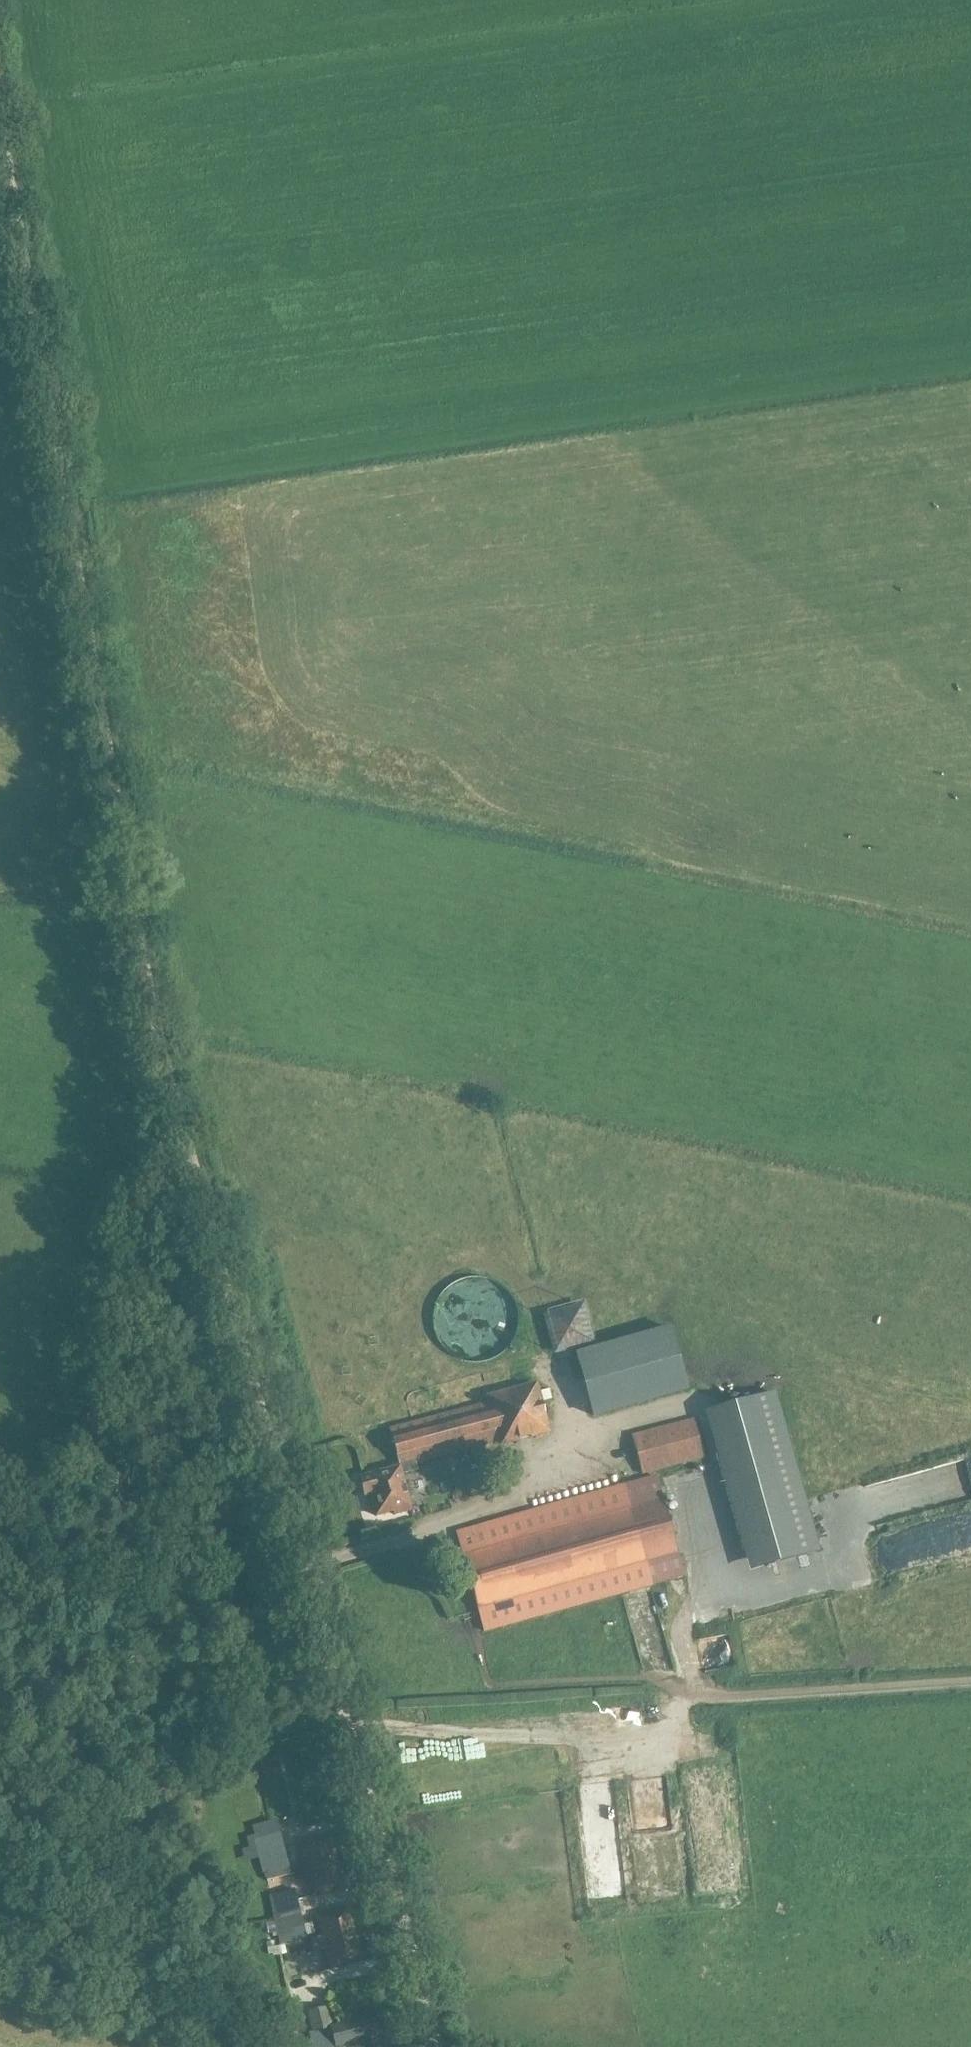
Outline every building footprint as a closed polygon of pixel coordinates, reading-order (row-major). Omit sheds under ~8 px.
[(441,1319),(441,1324),(441,1328),(442,1334),(445,1340),(447,1345),(451,1349),(455,1354),(459,1357),(463,1360),(468,1362),(473,1364),(479,1364),(485,1364),(491,1363),(497,1361),(503,1359),(507,1356),(512,1352),(514,1349),(519,1340),(523,1329),(522,1320),(522,1316),(518,1304),(510,1294),(503,1288),(494,1284),(487,1282),(482,1282),(476,1282),(471,1283),(465,1285),(460,1287),(455,1290),(451,1294),(448,1298),(445,1303),(443,1307),(442,1313),(441,1319)] [(583,1304),(542,1315),(552,1356),(594,1345),(583,1304)] [(670,1326),(575,1353),(592,1418),(688,1391),(670,1326)] [(391,1426),(387,1427),(399,1467),(401,1474),(417,1471),(415,1463),(498,1442),(499,1448),(519,1442),(518,1440),(531,1438),(531,1439),(550,1433),(537,1381),(529,1383),(488,1394),(490,1402),(411,1421),(391,1426)] [(774,1392),(704,1411),(749,1574),(819,1554),(774,1392)] [(693,1419),(631,1436),(641,1475),(688,1463),(704,1458),(693,1419)] [(401,1474),(399,1467),(358,1477),(363,1497),(370,1495),(375,1516),(393,1511),(394,1515),(410,1511),(401,1474)] [(655,1476),(455,1532),(484,1633),(684,1577),(655,1476)] [(630,1632),(641,1631),(642,1645),(654,1643),(649,1602),(627,1605),(630,1632)] [(404,1776),(424,1774),(422,1755),(401,1758),(404,1776)] [(304,1872),(336,1864),(329,1835),(297,1843),(304,1872)] [(264,1852),(271,1873),(289,1868),(283,1846),(264,1852)] [(342,1890),(336,1864),(304,1872),(311,1898),(342,1890)] [(273,1894),(267,1896),(270,1906),(277,1944),(305,1938),(294,1890),(273,1894)] [(323,1945),(356,1936),(348,1906),(315,1915),(323,1945)] [(362,1961),(356,1936),(323,1945),(329,1969),(362,1961)] [(330,2027),(326,2007),(306,2010),(311,2032),(308,2032),(312,2046),(335,2046),(330,2027)] [(330,2027),(335,2046),(336,2046),(369,2038),(382,2035),(377,2015),(330,2027)] [(369,2038),(336,2046),(371,2046),(369,2038)]
